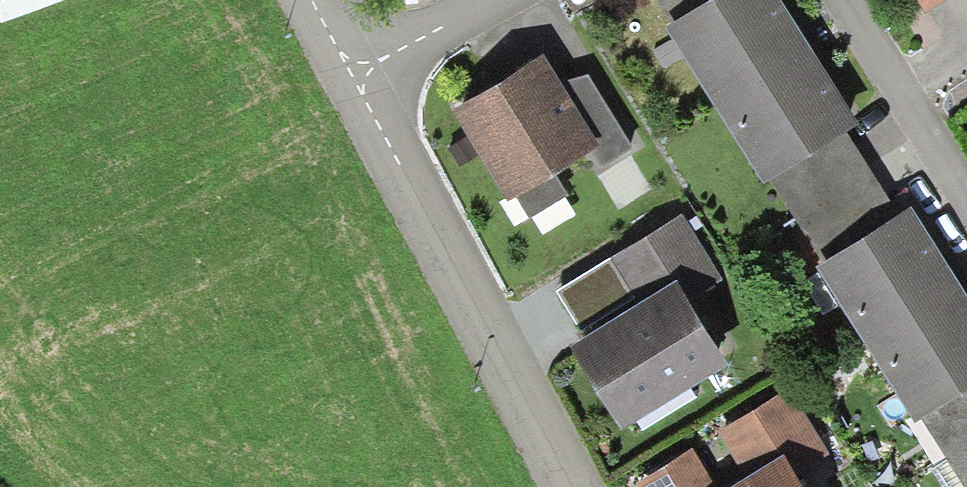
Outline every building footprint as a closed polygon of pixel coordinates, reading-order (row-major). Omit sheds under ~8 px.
[(683,0),(659,0),(666,10),(683,0)] [(712,89),(808,30),(789,0),(683,0),(666,10),(712,89)] [(926,15),(950,0),(916,0),(926,15)] [(826,61),(808,30),(712,89),(761,169),(766,166),(843,120),(857,111),(826,61)] [(557,63),(544,40),(451,95),(505,187),(513,182),(528,209),(567,186),(552,160),(588,138),(598,132),(563,73),(557,63)] [(589,65),(563,73),(598,132),(588,138),(601,159),(632,139),(589,65)] [(893,200),(843,120),(766,166),(815,248),(893,200)] [(815,248),(862,325),(958,267),(938,235),(910,190),(893,200),(815,248)] [(583,321),(571,328),(622,412),(730,347),(694,287),(721,271),(682,206),(610,249),(635,290),(583,321)] [(635,290),(610,249),(558,280),(583,321),(635,290)] [(958,267),(862,325),(911,406),(916,403),(966,372),(966,283),(958,267)] [(916,403),(965,486),(966,486),(966,372),(916,403)] [(702,486),(815,486),(799,462),(827,444),(788,381),(719,423),(743,462),(717,478),(702,486)] [(692,439),(635,475),(643,486),(702,486),(717,478),(692,439)]
